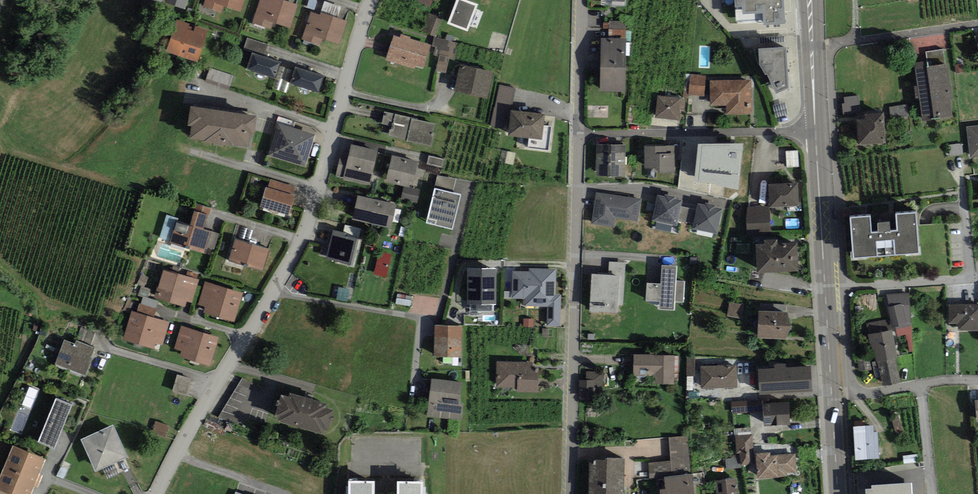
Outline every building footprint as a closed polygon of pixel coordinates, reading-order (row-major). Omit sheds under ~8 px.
[(224,5),(240,11),(244,0),(205,0),(203,6),(221,13),(224,5)] [(273,22),(290,28),(298,5),(283,0),(260,0),(252,23),(271,29),(273,22)] [(431,0),(418,0),(417,1),(429,8),(433,1),(431,0)] [(478,4),(467,0),(456,0),(447,24),(467,32),(478,4)] [(735,22),(763,20),(763,25),(785,24),(784,0),(734,0),(735,22)] [(320,45),(323,38),(339,44),(347,21),(321,12),(320,15),(311,12),(302,39),(320,45)] [(435,36),(442,19),(429,13),(421,31),(435,36)] [(198,63),(208,30),(176,20),(165,52),(198,63)] [(608,29),(626,29),(626,21),(609,21),(609,23),(603,23),(603,29),(608,29)] [(608,39),(626,39),(626,29),(608,29),(608,39)] [(424,68),(431,45),(410,38),(411,37),(401,34),(400,37),(394,35),(386,60),(392,62),(415,69),(416,66),(424,68)] [(446,40),(434,37),(432,46),(435,47),(433,55),(439,56),(436,70),(446,73),(449,59),(454,60),(458,43),(452,41),(446,40)] [(244,48),(264,54),(268,44),(247,38),(244,48)] [(625,91),(626,39),(608,39),(600,39),(600,91),(625,91)] [(786,47),(759,48),(759,65),(766,75),(767,74),(776,94),(789,88),(786,47)] [(927,62),(928,67),(945,64),(943,49),(926,52),(927,62)] [(281,62),(252,52),(246,69),(276,79),(280,66),(281,62)] [(945,64),(928,67),(927,62),(914,63),(923,121),(952,117),(950,100),(953,100),(948,64),(945,64)] [(487,99),(493,72),(460,65),(454,92),(487,99)] [(294,71),(280,66),(276,79),(272,88),(286,93),(290,83),(294,71)] [(323,76),(295,67),(294,71),(290,83),(318,92),(323,76)] [(235,76),(209,68),(205,80),(231,88),(235,76)] [(706,75),(691,74),(688,95),(703,97),(706,75)] [(751,80),(710,81),(711,106),(726,106),(726,114),(751,114),(751,80)] [(515,88),(500,85),(491,126),(506,129),(515,88)] [(681,98),(658,96),(656,118),(679,120),(680,109),(684,109),(685,98),(681,98)] [(842,104),(843,115),(860,113),(858,96),(844,98),(845,104),(842,104)] [(785,102),(773,106),(776,118),(788,115),(785,102)] [(889,107),(891,120),(909,116),(907,104),(889,107)] [(256,115),(190,106),(188,125),(192,126),(190,140),(247,148),(250,134),(253,135),(256,115)] [(511,110),(508,136),(529,138),(528,148),(549,150),(551,126),(544,125),(545,114),(511,110)] [(418,119),(384,112),(380,132),(389,133),(388,135),(407,139),(407,141),(432,146),(436,124),(417,120),(418,119)] [(886,144),(883,113),(864,114),(865,119),(857,120),(859,146),(886,144)] [(305,167),(315,135),(277,123),(267,156),(305,167)] [(967,126),(970,158),(977,157),(977,125),(967,126)] [(743,143),(698,144),(694,181),(738,190),(743,143)] [(625,144),(596,144),(596,176),(625,176),(625,144)] [(370,186),(377,150),(351,145),(347,161),(339,159),(336,175),(344,177),(343,180),(370,186)] [(678,146),(645,147),(645,168),(659,168),(659,173),(674,173),(674,168),(679,168),(678,146)] [(798,167),(798,150),(786,151),(786,167),(798,167)] [(417,161),(392,156),(386,182),(403,186),(409,188),(410,181),(412,182),(417,161)] [(443,167),(444,159),(429,156),(427,164),(443,167)] [(437,175),(434,188),(452,192),(455,180),(437,175)] [(260,207),(289,216),(295,195),(292,194),(295,187),(270,180),(268,187),(266,187),(260,207)] [(798,183),(795,183),(795,180),(783,181),(783,184),(768,185),(769,207),(799,206),(798,183)] [(420,190),(409,188),(403,186),(401,200),(417,203),(420,190)] [(453,230),(461,194),(452,192),(434,188),(426,224),(453,230)] [(642,199),(595,191),(593,208),(590,223),(614,227),(616,219),(638,222),(642,201),(642,199)] [(658,195),(652,220),(677,226),(678,221),(681,206),(682,200),(675,198),(675,196),(665,194),(665,196),(658,195)] [(396,205),(358,195),(352,219),(391,229),(396,205)] [(693,229),(718,234),(722,208),(715,207),(715,205),(705,203),(705,205),(698,204),(697,209),(694,224),(693,229)] [(196,204),(194,211),(207,215),(209,216),(211,209),(196,204)] [(697,209),(681,206),(678,221),(694,224),(697,209)] [(770,233),(769,207),(746,208),(747,234),(770,233)] [(190,225),(177,221),(171,241),(170,243),(205,253),(207,248),(212,232),(203,229),(207,215),(194,211),(190,225)] [(177,221),(178,218),(166,214),(159,238),(171,241),(177,221)] [(870,216),(850,217),(852,257),(919,253),(916,214),(897,215),(898,231),(891,231),(890,222),(877,223),(878,232),(871,232),(870,216)] [(360,228),(345,224),(343,232),(345,233),(344,236),(358,240),(360,228)] [(238,240),(249,243),(253,230),(242,227),(238,240)] [(326,259),(353,266),(359,240),(358,240),(344,236),(345,233),(343,232),(334,230),(333,233),(326,259)] [(220,234),(212,232),(207,248),(215,250),(220,234)] [(238,240),(235,239),(229,260),(263,270),(269,249),(249,243),(238,240)] [(757,273),(798,271),(797,243),(777,243),(777,239),(764,240),(764,244),(756,244),(757,273)] [(392,254),(379,251),(374,274),(387,277),(392,254)] [(609,262),(608,275),(620,276),(618,305),(623,305),(626,263),(609,262)] [(661,265),(661,284),(647,283),(646,301),(660,302),(659,310),(675,310),(675,302),(684,302),(685,282),(676,281),(677,266),(661,265)] [(496,268),(467,269),(468,304),(470,304),(471,311),(493,311),(493,304),(497,304),(496,268)] [(529,268),(529,272),(512,271),(512,298),(525,298),(525,306),(548,306),(547,326),(560,326),(561,295),(556,295),(557,269),(529,268)] [(199,281),(163,271),(155,298),(185,306),(186,301),(193,303),(199,281)] [(608,275),(592,274),(589,312),(618,313),(618,305),(620,276),(608,275)] [(244,293),(205,281),(198,304),(205,306),(203,313),(235,322),(244,293)] [(151,289),(141,286),(138,295),(143,296),(149,298),(151,289)] [(910,293),(886,294),(890,307),(887,308),(894,330),(911,326),(910,293)] [(413,297),(397,294),(396,303),(411,306),(413,297)] [(141,304),(157,308),(159,300),(149,298),(143,296),(141,304)] [(729,302),(727,316),(741,318),(743,305),(729,302)] [(136,313),(154,318),(157,308),(141,304),(139,303),(136,313)] [(949,304),(949,324),(958,324),(958,330),(977,330),(977,304),(949,304)] [(136,313),(131,311),(123,341),(154,350),(156,343),(163,345),(169,322),(154,318),(136,313)] [(788,312),(759,311),(757,338),(786,339),(786,338),(789,332),(790,329),(790,325),(790,323),(787,315),(788,312)] [(534,319),(524,319),(523,327),(534,327),(534,319)] [(866,323),(868,335),(893,331),(890,319),(866,323)] [(218,336),(181,325),(174,349),(181,351),(180,357),(210,366),(218,336)] [(461,357),(462,326),(435,325),(434,357),(461,357)] [(77,341),(90,346),(96,332),(82,327),(77,341)] [(893,331),(868,335),(871,349),(873,348),(877,362),(895,358),(897,358),(893,331)] [(86,375),(97,349),(90,346),(77,341),(76,343),(64,339),(54,362),(86,375)] [(675,355),(634,354),(633,376),(653,376),(653,384),(674,385),(675,355)] [(695,376),(694,356),(686,357),(687,376),(695,376)] [(901,382),(895,358),(877,362),(883,386),(901,382)] [(496,387),(517,388),(517,392),(539,392),(539,372),(532,371),(533,362),(496,361),(496,387)] [(737,364),(701,366),(702,389),(738,387),(737,364)] [(759,395),(812,392),(810,366),(786,367),(786,364),(774,365),(774,368),(758,369),(759,395)] [(603,400),(603,372),(586,372),(586,380),(579,380),(579,400),(603,400)] [(186,397),(191,379),(177,375),(172,393),(186,397)] [(462,382),(431,378),(427,417),(461,420),(463,404),(460,403),(462,382)] [(21,436),(40,389),(28,384),(9,431),(21,436)] [(288,396),(281,394),(274,416),(280,417),(279,421),(322,433),(323,430),(328,432),(334,409),(327,407),(328,403),(289,392),(288,396)] [(54,448),(72,405),(56,399),(38,442),(54,448)] [(731,402),(732,414),(747,413),(746,401),(731,402)] [(789,403),(762,404),(763,426),(789,425),(789,403)] [(896,433),(903,431),(899,415),(892,417),(896,433)] [(157,422),(154,434),(167,437),(170,425),(157,422)] [(96,472),(128,457),(113,425),(81,439),(96,472)] [(855,460),(879,459),(878,432),(874,432),(873,426),(853,427),(855,460)] [(754,464),(752,434),(735,436),(737,454),(740,454),(740,458),(740,465),(754,464)] [(688,436),(669,438),(671,461),(648,463),(649,478),(664,477),(691,475),(688,436)] [(45,460),(13,446),(0,478),(0,491),(8,493),(31,493),(35,486),(38,487),(43,476),(39,474),(45,460)] [(795,454),(770,456),(770,453),(756,454),(757,479),(787,477),(787,473),(796,473),(795,454)] [(625,458),(605,457),(605,460),(597,460),(593,460),(593,463),(589,463),(589,493),(624,493),(625,458)] [(740,465),(740,458),(725,459),(726,469),(741,468),(740,465)] [(692,474),(691,475),(664,477),(666,489),(664,489),(659,490),(660,493),(694,493),(692,474)] [(716,482),(718,493),(738,493),(737,479),(716,482)] [(397,481),(397,493),(422,493),(422,481),(397,481)] [(348,482),(348,493),(374,493),(374,482),(348,482)] [(872,485),(872,489),(866,490),(866,493),(912,493),(911,483),(872,485)]
